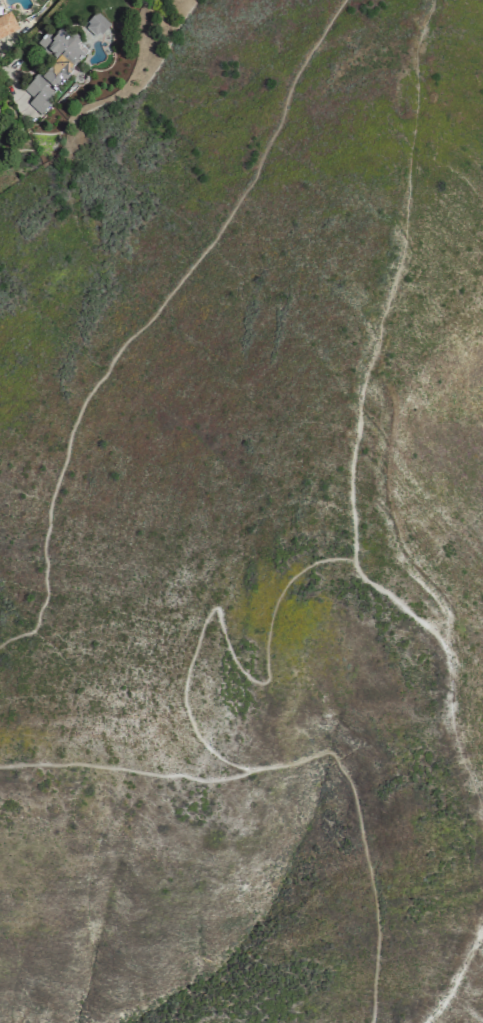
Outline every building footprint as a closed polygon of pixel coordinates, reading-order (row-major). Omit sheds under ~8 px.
[(17,30),(10,12),(0,16),(0,37),(17,30)] [(79,30),(93,42),(109,24),(95,12),(79,30)] [(87,49),(60,28),(52,38),(45,32),(35,45),(54,60),(41,77),(36,73),(23,90),(32,97),(27,103),(38,112),(87,49)] [(37,115),(24,99),(14,107),(28,123),(37,115)]
